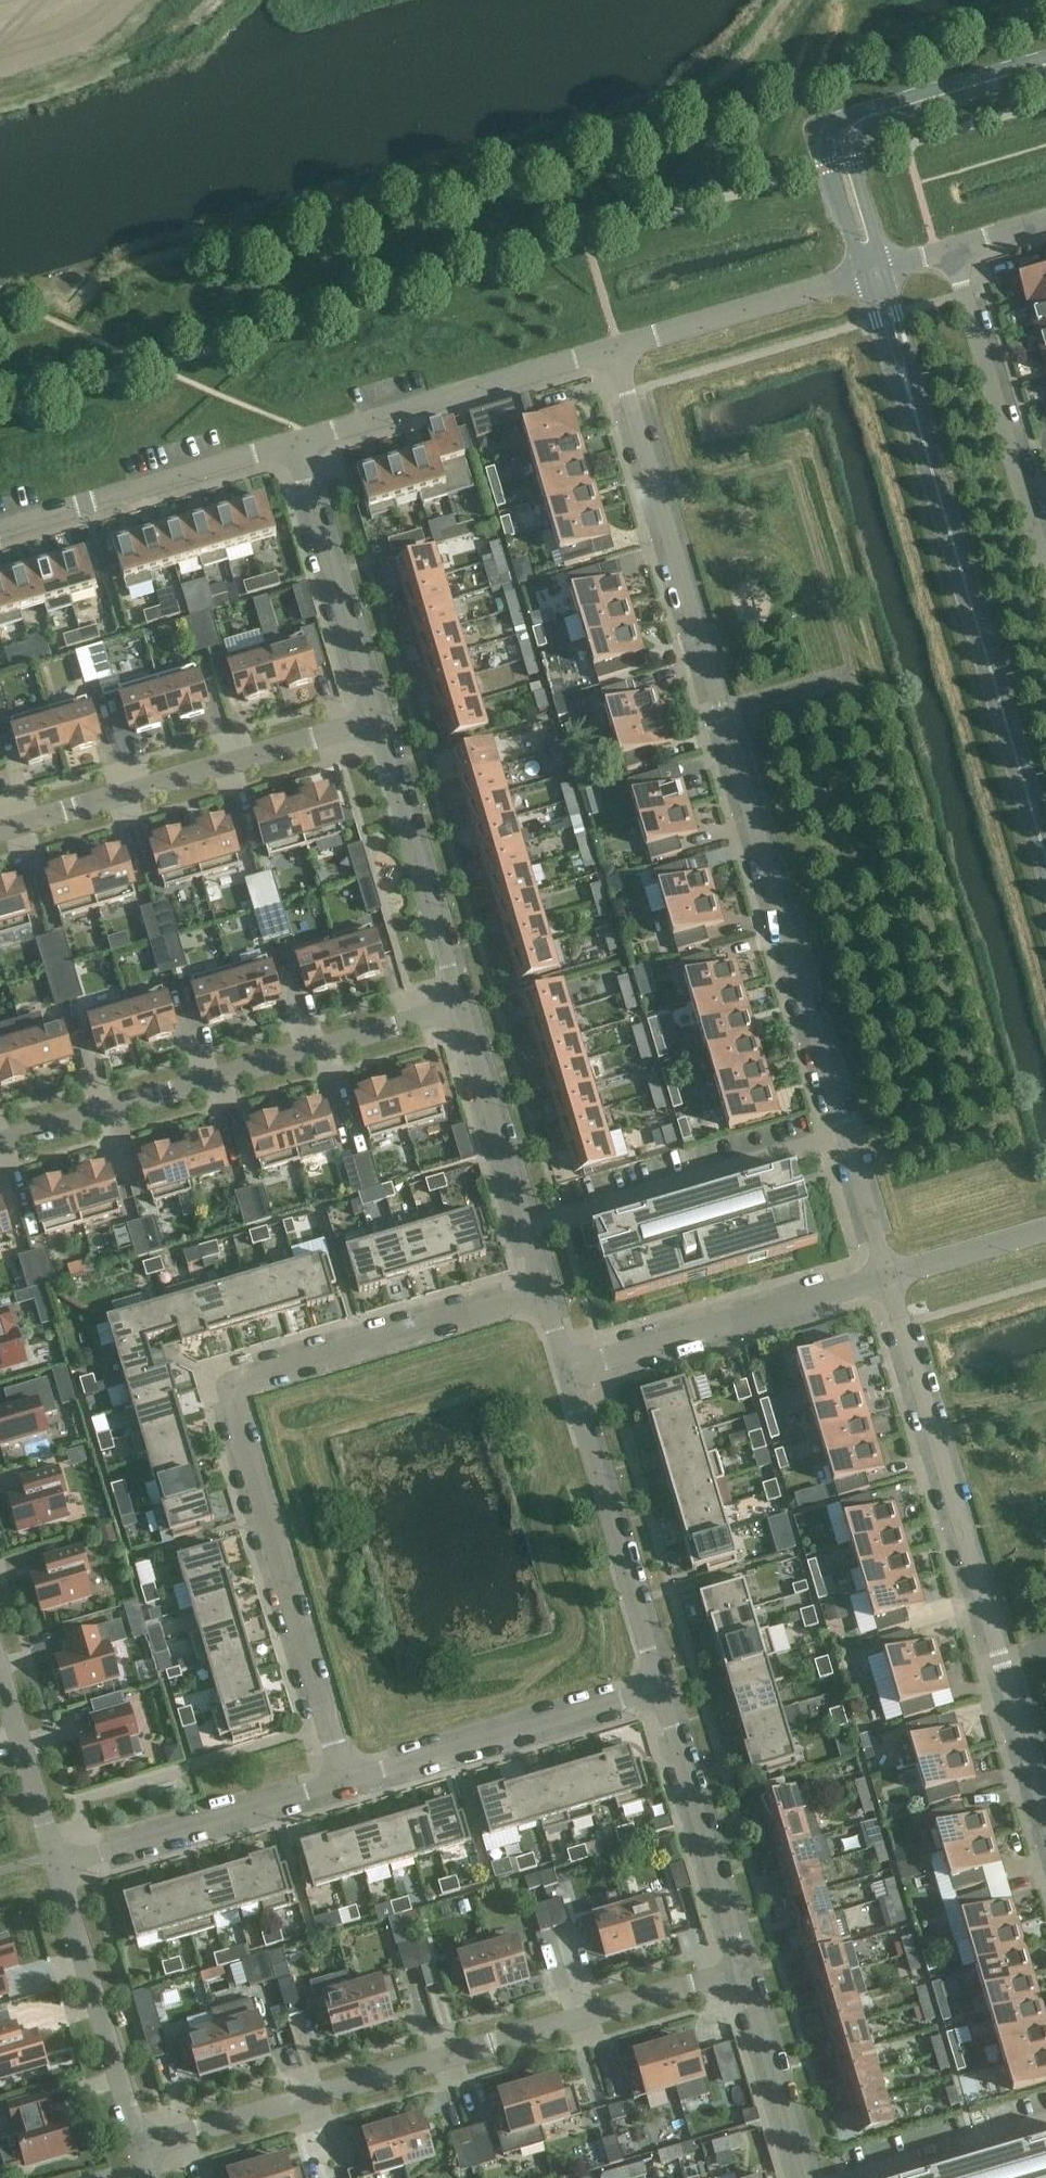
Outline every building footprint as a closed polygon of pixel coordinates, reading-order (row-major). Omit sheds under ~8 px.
[(1026,304),(1045,299),(1045,270),(1019,278),(1026,304)] [(1034,329),(1045,326),(1045,299),(1026,304),(1027,306),(1033,304),(1035,312),(1039,326),(1033,328),(1034,329)] [(1034,329),(1034,331),(1040,329),(1043,337),(1042,337),(1045,351),(1045,326),(1034,329)] [(521,420),(530,450),(581,435),(581,434),(579,435),(577,427),(579,427),(573,409),(539,419),(539,420),(533,421),(532,417),(536,416),(530,396),(470,414),(477,439),(491,435),(490,429),(521,420)] [(454,419),(427,426),(434,447),(449,497),(475,489),(465,455),(473,452),(465,428),(458,430),(454,419)] [(530,450),(537,475),(588,460),(588,459),(583,461),(579,446),(578,447),(575,439),(581,437),(581,435),(530,450)] [(434,447),(409,454),(424,504),(449,497),(434,447)] [(424,504),(409,454),(384,462),(399,511),(400,511),(397,502),(420,495),(423,504),(424,504)] [(589,462),(588,460),(537,475),(545,500),(596,485),(595,484),(590,486),(586,471),(585,472),(583,464),(589,462)] [(399,511),(384,462),(358,469),(373,519),(399,511)] [(495,467),(486,470),(491,489),(500,486),(495,467)] [(545,500),(552,525),(603,510),(603,509),(597,511),(593,496),(592,497),(590,488),(596,487),(596,485),(545,500)] [(506,505),(500,486),(491,489),(497,508),(506,505)] [(266,497),(240,504),(251,544),(277,537),(266,497)] [(227,551),(251,544),(240,504),(215,512),(226,552),(227,551)] [(603,510),(552,525),(560,551),(564,565),(596,555),(591,542),(611,536),(610,534),(605,535),(600,521),(597,513),(603,512),(603,510)] [(230,561),(227,551),(226,552),(215,512),(190,519),(201,559),(204,569),(230,561)] [(509,517),(500,520),(506,539),(515,536),(509,517)] [(165,526),(176,566),(201,559),(190,519),(165,526)] [(478,534),(476,528),(474,522),(458,526),(461,539),(478,534)] [(151,574),(152,573),(176,566),(165,526),(140,534),(151,574)] [(461,539),(458,526),(441,531),(444,543),(461,539)] [(426,542),(423,532),(407,537),(409,547),(426,542)] [(155,583),(152,573),(151,574),(140,534),(114,541),(128,591),(155,583)] [(407,537),(390,542),(393,552),(409,547),(407,537)] [(490,547),(494,561),(505,558),(501,544),(490,547)] [(97,589),(86,549),(60,557),(71,597),(72,597),(97,589)] [(404,587),(444,576),(437,550),(397,562),(404,587)] [(60,557),(35,564),(46,604),(46,605),(48,614),(75,607),(72,597),(71,597),(60,557)] [(498,574),(509,571),(505,558),(494,561),(498,574)] [(46,604),(35,564),(10,572),(21,612),(22,611),(46,605),(46,604)] [(571,590),(579,615),(630,600),(629,599),(624,601),(620,586),(619,587),(616,579),(623,577),(622,575),(603,580),(599,566),(567,576),(572,589),(571,590)] [(10,572),(0,574),(0,628),(25,621),(22,611),(21,612),(10,572)] [(281,585),(278,573),(261,577),(265,590),(281,585)] [(404,587),(412,612),(452,601),(444,576),(404,587)] [(261,577),(244,582),(248,595),(265,590),(261,577)] [(317,617),(308,584),(294,588),(304,621),(317,617)] [(233,606),(230,594),(213,599),(217,611),(233,606)] [(505,597),(505,598),(509,610),(519,608),(515,594),(505,597)] [(505,598),(496,601),(499,613),(509,610),(505,598)] [(213,599),(196,604),(200,616),(211,612),(217,611),(213,599)] [(626,612),(624,604),(630,602),(630,600),(579,615),(579,616),(565,620),(573,645),(586,640),(637,625),(637,624),(631,626),(627,611),(626,612)] [(452,601),(412,612),(419,637),(459,626),(452,601)] [(165,619),(182,614),(178,602),(161,607),(165,619)] [(145,612),(148,624),(165,619),(161,607),(145,612)] [(509,611),(513,624),(523,621),(519,608),(509,611)] [(198,616),(208,647),(220,643),(211,612),(200,616),(198,616)] [(186,620),(195,651),(208,647),(198,616),(186,620)] [(637,625),(586,640),(594,666),(598,680),(629,671),(625,657),(645,651),(644,649),(638,651),(634,636),(633,637),(631,629),(637,627),(637,625)] [(81,631),(84,643),(101,638),(98,626),(81,631)] [(419,637),(426,662),(466,651),(459,626),(419,637)] [(533,629),(538,648),(547,646),(542,626),(533,629)] [(301,635),(266,646),(269,655),(278,687),(279,687),(278,684),(288,681),(290,689),(313,682),(311,677),(315,676),(314,670),(326,666),(314,627),(300,631),(301,635)] [(64,635),(68,648),(84,643),(81,631),(64,635)] [(108,663),(103,644),(90,648),(96,667),(108,663)] [(520,647),(524,661),(534,658),(530,644),(520,647)] [(50,646),(33,651),(36,663),(53,658),(50,646)] [(278,687),(269,655),(266,646),(228,657),(240,698),(245,696),(246,701),(269,695),(267,688),(277,685),(277,687),(278,687)] [(83,671),(96,667),(90,648),(78,652),(83,671)] [(20,668),(36,663),(33,651),(16,656),(20,668)] [(434,688),(474,676),(466,651),(426,662),(434,688)] [(66,657),(46,665),(54,684),(74,676),(66,657)] [(534,658),(524,661),(528,674),(538,671),(534,658)] [(203,709),(207,707),(195,667),(158,678),(170,719),(171,719),(170,716),(179,713),(181,720),(205,714),(203,709)] [(434,688),(441,713),(481,701),(474,676),(434,688)] [(120,689),(123,699),(132,730),(136,728),(138,733),(161,726),(159,719),(168,717),(169,719),(170,719),(158,678),(120,689)] [(605,705),(612,731),(663,716),(663,714),(658,716),(653,701),(653,702),(650,694),(657,692),(656,690),(637,695),(633,682),(601,691),(605,705)] [(538,711),(549,708),(545,694),(544,695),(541,686),(532,688),(538,711)] [(554,700),(559,718),(572,715),(566,696),(554,700)] [(49,710),(62,751),(61,748),(71,745),(73,752),(96,745),(95,740),(99,739),(87,698),(49,710)] [(481,701),(441,713),(448,738),(488,726),(481,701)] [(61,751),(62,751),(49,710),(12,721),(24,761),(28,760),(29,765),(53,758),(51,751),(60,748),(61,751)] [(663,716),(612,731),(620,756),(625,770),(656,761),(652,747),(671,741),(670,739),(665,741),(661,726),(660,727),(658,719),(664,717),(663,716)] [(547,739),(551,753),(561,750),(557,736),(547,739)] [(453,754),(461,780),(501,768),(493,742),(453,754)] [(551,753),(555,766),(565,763),(561,750),(551,753)] [(461,780),(468,804),(468,805),(508,793),(501,768),(461,780)] [(631,795),(639,821),(690,806),(690,804),(684,806),(680,792),(679,792),(677,784),(683,782),(682,780),(663,786),(659,772),(628,781),(632,795),(631,795)] [(562,789),(566,803),(576,800),(572,786),(562,789)] [(295,805),(307,846),(344,835),(332,795),(328,796),(327,791),(304,798),(306,804),(296,807),(295,805)] [(468,805),(475,830),(515,818),(508,793),(468,805)] [(566,803),(569,816),(580,813),(576,800),(566,803)] [(295,808),(285,810),(283,804),(260,810),(261,815),(257,817),(269,857),(307,846),(295,805),(294,805),(295,808)] [(690,807),(690,806),(639,821),(647,847),(647,846),(651,860),(682,851),(678,837),(698,832),(697,829),(692,831),(687,817),(686,817),(684,809),(690,807)] [(522,843),(515,818),(475,830),(482,855),(522,843)] [(191,836),(203,877),(240,866),(228,825),(224,826),(223,821),(200,828),(202,835),(192,838),(191,836)] [(165,888),(203,877),(191,836),(190,836),(191,838),(181,841),(179,834),(156,841),(157,846),(153,847),(165,888)] [(576,839),(580,853),(591,850),(587,836),(576,839)] [(482,855),(490,880),(530,868),(522,843),(482,855)] [(591,850),(580,853),(584,866),(595,863),(591,850)] [(87,866),(99,908),(136,897),(124,856),(120,857),(119,852),(95,859),(97,866),(88,869),(87,866)] [(703,874),(709,872),(710,872),(709,870),(690,876),(686,862),(654,871),(658,885),(665,911),(716,896),(716,895),(711,896),(706,882),(703,874)] [(49,878),(61,919),(99,908),(87,866),(86,867),(87,869),(77,872),(75,865),(52,872),(53,877),(49,878)] [(355,870),(355,871),(358,881),(372,877),(369,866),(355,870)] [(490,880),(497,905),(537,893),(530,868),(490,880)] [(607,878),(611,893),(624,889),(619,874),(607,878)] [(247,880),(256,911),(268,908),(265,897),(259,876),(247,880)] [(358,881),(361,891),(361,892),(376,888),(372,877),(358,881)] [(32,927),(20,886),(16,888),(15,883),(0,887),(0,937),(32,927)] [(591,889),(595,903),(605,900),(601,886),(591,889)] [(268,908),(281,904),(278,893),(265,897),(268,908)] [(537,893),(497,905),(504,930),(544,918),(537,893)] [(717,897),(716,896),(665,911),(673,937),(678,951),(709,941),(705,927),(724,922),(723,920),(718,921),(714,907),(713,907),(711,899),(717,897)] [(595,903),(599,916),(609,913),(605,900),(595,903)] [(271,918),(284,915),(281,904),(268,908),(271,918)] [(259,922),(271,918),(268,908),(256,911),(259,922)] [(504,930),(512,955),(552,943),(544,918),(504,930)] [(161,927),(164,938),(177,934),(174,924),(161,927)] [(161,927),(149,931),(152,942),(164,938),(161,927)] [(346,977),(356,974),(358,981),(381,974),(379,969),(383,968),(371,927),(333,938),(336,948),(337,948),(346,979),(347,979),(346,977)] [(51,938),(60,969),(73,965),(63,934),(51,938)] [(167,949),(180,945),(177,934),(164,938),(167,949)] [(620,950),(616,936),(606,939),(610,953),(620,950)] [(38,941),(45,963),(48,973),(60,969),(51,938),(38,941)] [(152,942),(155,953),(167,949),(164,938),(152,942)] [(552,943),(512,955),(519,980),(559,968),(552,943)] [(335,980),(345,977),(345,980),(346,979),(337,948),(336,948),(299,959),(308,990),(312,989),(314,994),(337,987),(335,980)] [(716,966),(712,952),(681,961),(685,975),(684,975),(692,1001),(743,986),(743,985),(737,987),(733,972),(732,972),(730,964),(736,962),(735,960),(716,966)] [(267,958),(230,969),(242,1010),(243,1010),(242,1007),(251,1005),(253,1011),(277,1005),(275,1000),(279,998),(267,958)] [(60,969),(63,980),(76,976),(73,965),(60,969)] [(48,973),(51,983),(63,980),(60,969),(48,973)] [(242,1010),(230,969),(192,980),(204,1020),(208,1019),(210,1024),(233,1017),(231,1011),(241,1008),(241,1010),(242,1010)] [(618,982),(622,995),(632,992),(629,978),(618,982)] [(524,996),(531,1022),(571,1010),(564,984),(524,996)] [(692,1001),(699,1026),(750,1011),(750,1010),(745,1012),(740,997),(739,997),(737,989),(743,987),(743,986),(692,1001)] [(125,1000),(128,1010),(129,1009),(138,1041),(139,1040),(138,1038),(147,1035),(149,1042),(173,1035),(171,1030),(175,1029),(163,988),(125,1000)] [(632,992),(622,995),(626,1008),(636,1005),(632,992)] [(129,1009),(128,1010),(118,1012),(117,1007),(90,1015),(100,1051),(104,1050),(106,1055),(129,1048),(127,1041),(136,1038),(137,1041),(138,1041),(129,1009)] [(531,1022),(539,1047),(579,1035),(571,1010),(531,1022)] [(699,1026),(707,1051),(758,1036),(757,1035),(752,1037),(748,1022),(747,1022),(744,1014),(751,1012),(750,1011),(699,1026)] [(25,1039),(24,1039),(34,1071),(34,1069),(43,1066),(44,1068),(71,1060),(61,1024),(44,1029),(40,1014),(19,1020),(25,1039)] [(657,1018),(648,1021),(653,1040),(662,1037),(657,1018)] [(34,1071),(24,1039),(25,1039),(19,1020),(0,1026),(0,1042),(0,1081),(2,1086),(25,1079),(23,1072),(32,1069),(33,1072),(34,1071)] [(633,1031),(637,1045),(647,1042),(643,1028),(633,1031)] [(546,1072),(586,1060),(579,1035),(539,1047),(546,1072)] [(707,1051),(714,1076),(765,1061),(765,1060),(764,1060),(759,1061),(755,1047),(754,1047),(752,1039),(758,1037),(758,1036),(707,1051)] [(662,1037),(653,1040),(659,1059),(668,1056),(662,1037)] [(647,1042),(637,1045),(641,1058),(651,1055),(647,1042)] [(553,1097),(593,1085),(608,1081),(601,1056),(586,1060),(546,1072),(553,1097)] [(714,1076),(721,1101),(772,1086),(772,1085),(767,1086),(762,1072),(761,1072),(759,1064),(765,1062),(765,1061),(714,1076)] [(662,1071),(668,1090),(677,1087),(671,1068),(662,1071)] [(396,1087),(408,1129),(446,1118),(434,1077),(430,1078),(428,1073),(405,1080),(407,1087),(397,1090),(397,1087),(396,1087)] [(648,1081),(651,1095),(662,1092),(658,1078),(648,1081)] [(553,1097),(560,1122),(600,1110),(593,1085),(553,1097)] [(396,1090),(386,1093),(384,1086),(361,1093),(363,1098),(359,1099),(371,1140),(408,1129),(396,1087),(395,1088),(396,1090)] [(773,1087),(772,1086),(721,1101),(729,1127),(780,1112),(779,1110),(774,1111),(770,1097),(769,1097),(766,1089),(773,1087)] [(683,1106),(677,1087),(668,1090),(674,1109),(683,1106)] [(651,1095),(655,1108),(666,1105),(662,1092),(651,1095)] [(288,1119),(297,1151),(298,1151),(298,1150),(334,1140),(325,1109),(321,1110),(320,1105),(297,1112),(299,1119),(289,1122),(288,1119)] [(560,1122),(568,1147),(608,1135),(600,1110),(560,1122)] [(250,1131),(259,1162),(262,1172),(301,1160),(298,1150),(298,1151),(297,1151),(288,1119),(287,1120),(288,1122),(278,1125),(276,1118),(253,1125),(254,1130),(250,1131)] [(686,1119),(677,1121),(683,1141),(692,1138),(686,1119)] [(468,1127),(455,1131),(464,1162),(477,1158),(468,1127)] [(677,1143),(673,1129),(663,1132),(666,1146),(677,1143)] [(575,1172),(615,1161),(608,1135),(568,1147),(575,1172)] [(180,1151),(179,1151),(189,1183),(189,1182),(226,1172),(217,1141),(213,1142),(212,1137),(188,1144),(190,1151),(181,1153),(180,1151)] [(179,1151),(179,1154),(170,1157),(168,1150),(145,1157),(146,1162),(142,1163),(154,1204),(192,1192),(189,1182),(189,1183),(179,1151)] [(367,1191),(374,1189),(380,1187),(371,1156),(358,1159),(364,1180),(367,1191)] [(367,1191),(364,1180),(358,1159),(346,1163),(355,1194),(367,1191)] [(587,1251),(598,1247),(604,1266),(605,1266),(615,1302),(615,1303),(686,1282),(675,1246),(681,1244),(687,1263),(696,1260),(691,1241),(697,1239),(708,1276),(817,1244),(817,1243),(806,1206),(807,1206),(802,1188),(796,1168),(724,1189),(722,1185),(581,1227),(587,1251)] [(72,1183),(71,1183),(83,1224),(121,1213),(109,1173),(105,1174),(103,1169),(80,1176),(82,1182),(73,1185),(72,1183)] [(444,1175),(435,1177),(439,1191),(448,1188),(444,1175)] [(439,1191),(435,1177),(426,1180),(430,1193),(439,1191)] [(38,1193),(34,1195),(46,1235),(83,1224),(71,1183),(71,1186),(62,1189),(60,1182),(36,1188),(38,1193)] [(392,1183),(383,1186),(387,1199),(396,1197),(392,1183)] [(383,1186),(380,1187),(374,1189),(378,1202),(387,1199),(383,1186)] [(256,1212),(259,1222),(272,1219),(262,1187),(250,1191),(256,1212)] [(237,1194),(247,1226),(259,1222),(256,1212),(250,1191),(237,1194)] [(360,1199),(351,1202),(355,1215),(364,1213),(360,1199)] [(13,1245),(1,1204),(0,1205),(0,1249),(13,1245)] [(459,1263),(464,1262),(482,1257),(482,1256),(487,1255),(480,1232),(486,1230),(480,1211),(474,1213),(474,1211),(447,1219),(459,1259),(458,1260),(459,1263)] [(154,1219),(142,1223),(151,1254),(163,1251),(154,1219)] [(283,1222),(287,1236),(296,1233),(293,1219),(283,1222)] [(459,1259),(447,1219),(422,1226),(435,1269),(436,1269),(435,1267),(458,1260),(459,1259)] [(142,1223),(129,1226),(138,1258),(151,1254),(142,1223)] [(435,1269),(422,1226),(397,1234),(410,1277),(411,1276),(410,1274),(433,1267),(434,1270),(435,1269)] [(258,1229),(262,1243),(271,1240),(267,1227),(258,1229)] [(253,1245),(262,1243),(258,1229),(249,1232),(253,1245)] [(410,1277),(397,1234),(372,1241),(384,1282),(385,1281),(408,1275),(409,1277),(410,1277)] [(384,1282),(372,1241),(346,1249),(347,1250),(341,1252),(349,1281),(355,1279),(359,1293),(364,1291),(364,1292),(382,1286),(386,1285),(385,1281),(384,1282)] [(217,1242),(208,1244),(212,1258),(221,1255),(217,1242)] [(203,1260),(212,1258),(208,1244),(199,1247),(203,1260)] [(55,1282),(46,1251),(33,1254),(43,1286),(55,1282)] [(21,1258),(30,1290),(43,1286),(33,1254),(21,1258)] [(296,1264),(307,1304),(308,1308),(312,1306),(312,1307),(330,1302),(330,1301),(334,1300),(330,1286),(337,1284),(328,1256),(322,1258),(321,1256),(296,1264)] [(152,1261),(156,1274),(165,1271),(161,1258),(152,1261)] [(147,1277),(156,1274),(152,1261),(143,1263),(147,1277)] [(83,1262),(65,1267),(68,1278),(87,1273),(83,1262)] [(271,1271),(283,1314),(284,1314),(283,1311),(307,1304),(296,1264),(271,1271)] [(282,1314),(283,1314),(271,1271),(246,1278),(258,1321),(259,1321),(258,1319),(281,1312),(282,1314)] [(148,1299),(162,1295),(157,1275),(143,1279),(148,1299)] [(257,1322),(258,1321),(246,1278),(221,1286),(233,1329),(234,1328),(233,1326),(256,1319),(257,1322)] [(205,1338),(208,1337),(196,1293),(197,1293),(194,1283),(167,1291),(170,1301),(164,1302),(173,1332),(179,1331),(183,1345),(187,1343),(187,1344),(205,1338)] [(221,1286),(197,1293),(196,1293),(208,1337),(209,1337),(208,1333),(231,1327),(232,1329),(233,1329),(221,1286)] [(44,1287),(16,1295),(19,1304),(47,1295),(44,1287)] [(164,1302),(108,1319),(147,1340),(173,1332),(164,1302)] [(12,1326),(7,1310),(0,1312),(0,1371),(26,1363),(16,1331),(12,1333),(11,1326),(12,1326)] [(155,1367),(147,1340),(108,1319),(124,1376),(155,1367)] [(823,1326),(799,1333),(804,1347),(828,1340),(823,1326)] [(813,1352),(796,1357),(804,1382),(855,1367),(854,1367),(852,1359),(847,1341),(813,1351),(813,1352)] [(156,1372),(155,1367),(124,1376),(133,1406),(134,1407),(177,1394),(176,1391),(177,1390),(172,1372),(171,1372),(170,1368),(156,1372)] [(804,1382),(811,1407),(862,1392),(862,1391),(857,1393),(852,1378),(849,1371),(855,1369),(855,1367),(804,1382)] [(53,1372),(58,1387),(70,1384),(66,1369),(53,1372)] [(753,1377),(758,1396),(766,1393),(761,1375),(753,1377)] [(83,1388),(96,1384),(94,1376),(80,1380),(83,1388)] [(702,1404),(694,1378),(683,1381),(683,1380),(654,1389),(641,1393),(642,1398),(641,1398),(647,1416),(649,1420),(652,1419),(652,1418),(692,1406),(692,1407),(702,1404)] [(47,1434),(42,1417),(57,1412),(47,1379),(13,1389),(19,1407),(0,1412),(0,1448),(47,1434)] [(747,1380),(733,1384),(736,1394),(750,1390),(747,1380)] [(96,1384),(99,1394),(112,1390),(109,1381),(96,1384)] [(99,1394),(96,1384),(83,1388),(86,1398),(99,1394)] [(750,1390),(736,1394),(739,1403),(752,1399),(750,1390)] [(863,1394),(862,1392),(811,1407),(819,1432),(870,1417),(869,1416),(864,1418),(860,1403),(859,1403),(857,1396),(863,1394)] [(178,1395),(177,1394),(134,1407),(133,1406),(123,1409),(131,1435),(184,1419),(184,1418),(181,1419),(174,1396),(178,1395)] [(768,1400),(760,1402),(765,1421),(774,1418),(768,1400)] [(652,1418),(652,1419),(659,1442),(656,1443),(657,1444),(699,1431),(692,1407),(692,1406),(652,1418)] [(819,1432),(826,1457),(877,1442),(877,1441),(871,1443),(867,1428),(866,1429),(864,1421),(870,1419),(870,1417),(819,1432)] [(774,1418),(765,1421),(771,1439),(779,1437),(774,1418)] [(184,1420),(184,1419),(131,1435),(139,1461),(149,1458),(148,1457),(191,1444),(191,1443),(188,1444),(182,1421),(184,1420)] [(699,1431),(657,1444),(657,1445),(660,1444),(666,1467),(664,1468),(664,1469),(707,1456),(706,1456),(699,1431)] [(748,1435),(751,1444),(764,1440),(762,1431),(748,1435)] [(100,1445),(113,1441),(110,1432),(97,1436),(100,1445)] [(767,1449),(764,1440),(751,1444),(754,1453),(767,1449)] [(116,1450),(113,1441),(100,1445),(102,1454),(116,1450)] [(877,1444),(877,1442),(826,1457),(833,1483),(834,1483),(838,1497),(870,1488),(865,1474),(885,1468),(884,1466),(879,1468),(874,1453),(871,1446),(877,1444)] [(148,1457),(149,1458),(156,1482),(199,1469),(198,1468),(196,1469),(189,1446),(192,1445),(191,1444),(148,1457)] [(775,1452),(780,1471),(788,1468),(783,1450),(775,1452)] [(707,1456),(664,1469),(665,1470),(666,1469),(673,1492),(670,1493),(671,1494),(714,1481),(714,1482),(724,1479),(716,1453),(706,1456),(707,1456)] [(26,1492),(9,1497),(19,1532),(68,1518),(62,1496),(67,1494),(59,1467),(22,1478),(26,1492)] [(199,1470),(199,1469),(156,1482),(163,1506),(163,1507),(203,1495),(203,1494),(196,1471),(199,1470)] [(714,1481),(671,1494),(671,1495),(674,1494),(681,1517),(678,1518),(678,1519),(721,1506),(714,1482),(714,1481)] [(763,1485),(766,1494),(779,1490),(776,1481),(763,1485)] [(125,1482),(112,1486),(114,1495),(128,1491),(125,1482)] [(779,1490),(766,1494),(768,1503),(782,1499),(779,1490)] [(130,1500),(128,1491),(114,1495),(117,1504),(130,1500)] [(203,1495),(163,1507),(163,1506),(153,1509),(161,1536),(172,1532),(174,1539),(202,1530),(203,1530),(201,1524),(214,1520),(213,1516),(214,1515),(208,1497),(206,1493),(203,1494),(203,1495)] [(844,1517),(843,1517),(851,1544),(902,1529),(902,1527),(897,1528),(892,1514),(889,1506),(895,1505),(895,1502),(876,1508),(871,1494),(840,1503),(844,1517)] [(729,1531),(721,1506),(678,1519),(679,1520),(681,1519),(688,1542),(688,1543),(729,1531)] [(135,1516),(122,1520),(124,1529),(138,1525),(135,1516)] [(112,1526),(98,1530),(103,1546),(116,1542),(112,1526)] [(904,1553),(900,1539),(899,1539),(897,1531),(903,1530),(902,1529),(851,1544),(859,1569),(910,1554),(909,1552),(904,1553)] [(736,1557),(729,1532),(729,1531),(688,1543),(688,1542),(685,1543),(686,1548),(685,1548),(691,1566),(692,1570),(706,1566),(708,1572),(737,1564),(735,1558),(736,1557)] [(178,1558),(186,1584),(226,1572),(226,1573),(230,1572),(228,1567),(229,1567),(224,1549),(223,1549),(222,1545),(208,1549),(206,1543),(178,1551),(179,1557),(178,1558)] [(91,1597),(84,1575),(89,1573),(81,1546),(44,1557),(49,1572),(33,1576),(43,1611),(91,1597)] [(910,1554),(859,1569),(866,1594),(917,1579),(917,1577),(911,1579),(907,1564),(906,1564),(904,1556),(910,1555),(910,1554)] [(816,1561),(808,1564),(813,1582),(821,1580),(816,1561)] [(233,1596),(226,1573),(226,1572),(186,1584),(193,1609),(236,1596),(236,1595),(233,1596)] [(751,1609),(751,1608),(744,1583),(742,1583),(740,1576),(712,1585),(713,1591),(699,1595),(700,1600),(706,1618),(708,1621),(751,1609)] [(917,1579),(866,1594),(873,1619),(874,1619),(878,1633),(910,1624),(905,1610),(925,1604),(924,1602),(919,1603),(914,1589),(911,1581),(917,1580),(917,1579)] [(821,1580),(813,1582),(818,1601),(827,1598),(821,1580)] [(793,1586),(796,1595),(809,1592),(806,1582),(793,1586)] [(141,1587),(144,1596),(157,1592),(155,1583),(141,1587)] [(160,1601),(157,1592),(144,1596),(147,1605),(160,1601)] [(193,1609),(200,1633),(200,1634),(243,1621),(243,1620),(240,1621),(234,1598),(236,1597),(236,1596),(193,1609)] [(824,1607),(829,1623),(848,1617),(843,1602),(824,1607)] [(803,1621),(816,1617),(814,1608),(800,1612),(803,1621)] [(759,1633),(758,1633),(751,1609),(708,1621),(708,1622),(711,1621),(718,1644),(715,1645),(716,1646),(759,1633)] [(132,1632),(146,1628),(142,1614),(127,1618),(132,1632)] [(803,1621),(806,1630),(819,1626),(816,1617),(803,1621)] [(243,1621),(200,1634),(200,1633),(190,1636),(198,1662),(208,1659),(251,1646),(250,1645),(248,1646),(241,1623),(244,1622),(243,1621)] [(72,1654),(57,1659),(67,1693),(119,1678),(109,1647),(127,1641),(121,1622),(67,1638),(72,1654)] [(758,1633),(759,1633),(716,1646),(716,1647),(718,1646),(725,1669),(723,1670),(723,1671),(766,1658),(766,1659),(776,1657),(768,1630),(758,1633)] [(884,1654),(892,1680),(943,1665),(942,1663),(937,1665),(933,1650),(932,1650),(929,1642),(936,1641),(935,1639),(916,1644),(912,1631),(880,1640),(884,1654)] [(163,1634),(150,1638),(152,1647),(166,1643),(163,1634)] [(168,1652),(166,1643),(152,1647),(155,1656),(168,1652)] [(251,1647),(251,1646),(208,1659),(215,1684),(258,1671),(258,1670),(255,1671),(248,1648),(251,1647)] [(776,1657),(766,1659),(766,1658),(723,1671),(723,1672),(726,1672),(732,1695),(730,1695),(730,1696),(773,1683),(783,1681),(776,1657)] [(815,1662),(818,1671),(831,1667),(828,1658),(815,1662)] [(943,1665),(892,1680),(899,1705),(904,1719),(935,1710),(931,1696),(950,1690),(950,1688),(944,1690),(940,1675),(939,1675),(937,1667),(943,1666),(943,1665)] [(831,1667),(818,1671),(820,1680),(834,1676),(831,1667)] [(169,1681),(182,1677),(180,1668),(166,1672),(169,1681)] [(258,1671),(215,1684),(222,1708),(222,1709),(263,1697),(263,1696),(256,1673),(258,1672),(258,1671)] [(773,1683),(730,1696),(731,1697),(733,1697),(740,1720),(737,1720),(738,1721),(781,1708),(773,1683)] [(222,1709),(222,1708),(212,1711),(220,1737),(231,1734),(233,1741),(253,1735),(251,1728),(274,1722),(272,1717),(273,1717),(268,1699),(267,1699),(266,1695),(263,1696),(263,1697),(222,1709)] [(94,1717),(98,1733),(80,1738),(89,1770),(133,1757),(128,1738),(138,1735),(130,1707),(94,1717)] [(191,1707),(178,1711),(181,1720),(194,1716),(191,1707)] [(740,1722),(747,1745),(788,1733),(781,1708),(738,1721),(738,1722),(740,1722)] [(830,1712),(832,1721),(846,1717),(843,1708),(830,1712)] [(194,1716),(181,1720),(183,1729),(197,1725),(194,1716)] [(846,1717),(832,1721),(835,1730),(848,1726),(846,1717)] [(910,1740),(909,1740),(917,1767),(968,1752),(968,1750),(962,1751),(958,1737),(957,1737),(955,1729),(961,1727),(960,1725),(941,1731),(937,1717),(906,1726),(910,1740)] [(68,1720),(54,1724),(58,1737),(72,1733),(68,1720)] [(747,1745),(744,1746),(745,1750),(750,1768),(751,1768),(752,1772),(766,1768),(767,1775),(796,1766),(794,1760),(796,1759),(788,1733),(747,1745)] [(869,1733),(859,1736),(863,1751),(870,1749),(873,1748),(869,1733)] [(170,1748),(166,1756),(168,1764),(182,1760),(178,1745),(170,1748)] [(615,1800),(618,1809),(645,1802),(642,1790),(648,1788),(643,1769),(636,1771),(629,1748),(625,1749),(607,1754),(603,1755),(616,1799),(615,1800)] [(968,1752),(917,1767),(924,1792),(925,1792),(929,1806),(960,1796),(956,1782),(976,1777),(975,1775),(970,1776),(965,1762),(962,1754),(968,1752)] [(579,1763),(591,1807),(592,1807),(615,1800),(616,1799),(603,1755),(602,1756),(603,1759),(580,1766),(579,1763)] [(555,1773),(555,1771),(554,1771),(555,1774),(567,1814),(570,1824),(595,1817),(592,1807),(591,1807),(579,1763),(577,1764),(578,1766),(555,1773)] [(530,1781),(530,1778),(529,1778),(530,1781),(542,1821),(541,1821),(541,1822),(543,1832),(570,1824),(567,1814),(555,1774),(554,1771),(553,1771),(553,1774),(530,1781)] [(528,1781),(505,1788),(504,1785),(517,1829),(541,1822),(541,1821),(542,1821),(530,1781),(529,1778),(528,1779),(528,1781)] [(864,1780),(855,1782),(860,1798),(869,1796),(864,1780)] [(517,1829),(504,1785),(500,1786),(500,1785),(482,1791),(477,1793),(482,1806),(475,1808),(484,1837),(490,1835),(491,1836),(516,1829),(517,1829)] [(761,1800),(768,1825),(803,1815),(812,1812),(805,1787),(767,1798),(761,1800)] [(874,1812),(869,1796),(860,1798),(865,1814),(874,1812)] [(427,1808),(440,1851),(466,1844),(465,1842),(472,1840),(463,1812),(457,1814),(453,1800),(448,1801),(430,1806),(430,1807),(427,1808)] [(993,1836),(988,1838),(984,1823),(983,1823),(980,1815),(987,1814),(986,1811),(967,1817),(963,1804),(931,1813),(935,1827),(943,1853),(994,1838),(993,1836)] [(415,1859),(440,1851),(427,1808),(426,1808),(427,1811),(404,1818),(403,1815),(402,1816),(415,1859)] [(820,1837),(812,1812),(803,1815),(768,1825),(775,1850),(810,1840),(820,1837)] [(390,1866),(415,1859),(402,1816),(401,1816),(402,1819),(379,1825),(378,1823),(377,1823),(390,1866)] [(674,1827),(670,1816),(652,1821),(655,1833),(674,1827)] [(365,1873),(390,1866),(377,1823),(376,1823),(377,1826),(354,1833),(353,1830),(352,1830),(365,1873)] [(629,1841),(638,1838),(634,1825),(625,1828),(629,1841)] [(616,1830),(620,1844),(629,1841),(625,1828),(616,1830)] [(340,1881),(365,1873),(352,1830),(351,1831),(352,1833),(329,1840),(328,1837),(327,1837),(340,1881)] [(870,1832),(875,1848),(884,1846),(879,1830),(870,1832)] [(313,1888),(340,1881),(327,1837),(323,1838),(323,1837),(305,1842),(305,1843),(301,1844),(305,1858),(298,1860),(306,1889),(313,1887),(313,1888)] [(986,1883),(982,1869),(1001,1863),(1001,1861),(995,1863),(991,1848),(990,1848),(988,1840),(994,1839),(994,1838),(943,1853),(950,1878),(955,1892),(986,1883)] [(818,1865),(810,1840),(775,1850),(783,1875),(818,1865)] [(585,1846),(577,1849),(581,1862),(589,1859),(585,1846)] [(888,1862),(884,1846),(875,1848),(880,1864),(888,1862)] [(571,1865),(581,1862),(577,1849),(567,1851),(571,1865)] [(289,1894),(295,1892),(286,1864),(280,1866),(276,1852),(272,1853),(254,1858),(250,1859),(263,1903),(262,1903),(265,1913),(292,1906),(289,1894)] [(525,1857),(529,1870),(538,1868),(534,1854),(525,1857)] [(516,1860),(520,1873),(529,1870),(525,1857),(516,1860)] [(227,1870),(227,1867),(226,1868),(238,1911),(262,1903),(263,1903),(250,1859),(249,1860),(250,1863),(227,1870)] [(492,1864),(495,1877),(512,1873),(508,1859),(492,1864)] [(1020,1859),(999,1865),(1004,1883),(1025,1877),(1020,1859)] [(691,1888),(684,1863),(670,1867),(677,1892),(691,1888)] [(825,1890),(818,1865),(783,1875),(790,1900),(825,1890)] [(202,1877),(202,1875),(201,1875),(213,1918),(214,1918),(238,1911),(226,1868),(225,1868),(225,1870),(202,1877)] [(554,1870),(539,1874),(543,1886),(543,1889),(558,1884),(554,1870)] [(528,1891),(543,1886),(539,1874),(525,1878),(528,1891)] [(178,1885),(177,1882),(175,1882),(191,1935),(217,1928),(214,1918),(213,1918),(201,1875),(200,1875),(200,1878),(178,1885)] [(448,1880),(452,1893),(461,1891),(457,1877),(448,1880)] [(439,1882),(443,1896),(452,1893),(448,1880),(439,1882)] [(885,1882),(890,1898),(898,1896),(894,1880),(885,1882)] [(191,1935),(175,1882),(175,1883),(175,1885),(152,1892),(151,1889),(150,1889),(163,1933),(162,1933),(165,1943),(191,1935)] [(163,1933),(150,1889),(147,1890),(147,1889),(129,1895),(125,1897),(129,1910),(122,1912),(130,1941),(136,1939),(137,1940),(162,1933),(163,1933)] [(797,1925),(832,1915),(843,1912),(844,1912),(842,1905),(830,1908),(825,1890),(790,1900),(797,1925)] [(1006,1903),(1012,1901),(1011,1899),(993,1904),(988,1890),(956,1900),(968,1940),(1019,1925),(1019,1923),(1014,1925),(1009,1910),(1008,1911),(1006,1903)] [(590,1950),(591,1949),(591,1948),(601,1944),(604,1953),(604,1955),(612,1952),(611,1952),(634,1946),(623,1908),(619,1892),(606,1895),(611,1912),(601,1915),(600,1915),(581,1920),(590,1950)] [(623,1908),(634,1946),(656,1939),(663,1937),(663,1935),(660,1927),(671,1924),(671,1926),(673,1925),(664,1896),(645,1902),(626,1907),(623,1908)] [(903,1912),(898,1896),(890,1898),(894,1914),(903,1912)] [(409,1898),(400,1901),(404,1914),(405,1914),(413,1911),(409,1898)] [(562,1899),(547,1903),(555,1928),(569,1924),(562,1899)] [(395,1917),(404,1914),(400,1901),(391,1903),(395,1917)] [(555,1928),(547,1903),(533,1907),(540,1932),(555,1928)] [(361,1920),(357,1907),(348,1909),(352,1922),(361,1920)] [(352,1922),(348,1909),(339,1912),(343,1925),(352,1922)] [(412,1912),(413,1911),(405,1914),(408,1926),(416,1924),(412,1912)] [(805,1951),(811,1949),(850,1938),(843,1912),(832,1915),(797,1925),(805,1951)] [(226,1944),(239,1940),(233,1922),(221,1926),(226,1944)] [(1026,1948),(1021,1950),(1016,1936),(1013,1928),(1019,1926),(1019,1925),(968,1940),(975,1965),(1026,1950),(1026,1948)] [(280,1929),(271,1932),(275,1945),(284,1943),(280,1929)] [(271,1932),(262,1934),(266,1948),(275,1945),(271,1932)] [(9,1995),(2,1972),(18,1967),(8,1933),(0,1935),(0,1997),(9,1995)] [(910,1936),(902,1939),(906,1955),(915,1953),(910,1936)] [(427,1939),(412,1943),(420,1968),(434,1963),(427,1939)] [(491,1947),(487,1948),(498,1985),(520,1979),(527,1977),(527,1975),(516,1941),(517,1941),(516,1939),(509,1941),(510,1942),(491,1947)] [(405,1972),(420,1968),(412,1943),(398,1947),(405,1972)] [(852,1943),(842,1946),(813,1955),(807,1957),(814,1982),(849,1972),(859,1969),(852,1943)] [(466,1984),(467,1986),(469,1992),(468,1993),(469,1994),(476,1992),(498,1985),(487,1948),(483,1949),(464,1955),(446,1960),(454,1989),(456,1989),(455,1987),(466,1984)] [(283,1949),(269,1954),(273,1968),(287,1964),(283,1949)] [(236,1963),(232,1950),(223,1952),(227,1966),(236,1963)] [(1026,1950),(975,1965),(983,1990),(1034,1975),(1033,1973),(1028,1975),(1024,1961),(1023,1961),(1021,1953),(1027,1951),(1026,1950)] [(930,1951),(922,1953),(928,1972),(936,1969),(930,1951)] [(227,1966),(223,1952),(214,1955),(218,1968),(227,1966)] [(915,1953),(906,1955),(911,1971),(920,1969),(915,1953)] [(276,1980),(273,1968),(269,1954),(242,1961),(250,1988),(276,1980)] [(618,1957),(598,1960),(599,1969),(619,1967),(618,1957)] [(171,1961),(175,1975),(184,1972),(180,1958),(171,1961)] [(171,1961),(162,1964),(166,1977),(175,1975),(171,1961)] [(196,1981),(216,1973),(212,1964),(193,1971),(196,1981)] [(859,1969),(849,1972),(814,1982),(822,2007),(857,1997),(857,1998),(867,1995),(859,1969)] [(393,1975),(381,1979),(374,1981),(355,1987),(352,1988),(363,2025),(385,2019),(392,2017),(392,2015),(389,2007),(401,2003),(401,2005),(402,2005),(393,1975)] [(1034,1975),(983,1990),(990,2015),(1041,2000),(1041,1998),(1035,2000),(1031,1986),(1030,1986),(1028,1978),(1034,1976),(1034,1975)] [(292,1978),(278,1982),(285,2007),(288,2018),(303,2014),(292,1978)] [(931,1985),(937,2003),(945,2001),(940,1982),(931,1985)] [(916,1989),(921,2005),(930,2003),(925,1986),(916,1989)] [(330,1994),(310,2000),(319,2029),(320,2029),(320,2027),(331,2024),(333,2032),(334,2034),(341,2032),(363,2025),(352,1988),(348,1989),(349,1989),(330,1994)] [(151,2004),(146,1990),(132,1994),(136,2008),(151,2004)] [(857,1997),(822,2007),(829,2032),(864,2022),(857,1998),(857,1997)] [(254,1999),(212,2011),(228,2065),(250,2058),(250,2059),(261,2055),(261,2056),(270,2053),(269,2051),(259,2017),(259,2015),(258,2015),(254,1999)] [(990,2015),(997,2040),(1045,2025),(1045,2024),(1043,2025),(1038,2011),(1035,2003),(1041,2001),(1041,2000),(990,2015)] [(951,2019),(945,2001),(937,2003),(942,2022),(951,2019)] [(935,2019),(930,2003),(921,2005),(926,2021),(935,2019)] [(285,2007),(272,2011),(276,2026),(290,2022),(288,2018),(285,2007)] [(175,2040),(184,2069),(185,2069),(185,2067),(195,2064),(198,2072),(198,2074),(206,2072),(205,2071),(228,2065),(212,2011),(211,2011),(216,2028),(213,2028),(213,2029),(194,2034),(175,2040)] [(159,2018),(141,2023),(152,2060),(170,2055),(159,2018)] [(0,2079),(47,2065),(37,2031),(20,2036),(16,2022),(0,2027),(0,2078),(0,2079)] [(871,2047),(864,2022),(829,2032),(836,2057),(871,2047)] [(997,2040),(1005,2065),(1045,2052),(1045,2036),(1043,2028),(1045,2027),(1045,2025),(997,2040)] [(954,2032),(946,2035),(952,2053),(960,2051),(954,2032)] [(940,2036),(931,2039),(936,2055),(945,2053),(940,2036)] [(705,2079),(693,2041),(687,2043),(687,2044),(664,2050),(676,2088),(679,2087),(679,2086),(698,2081),(705,2079)] [(730,2043),(714,2048),(721,2072),(737,2067),(730,2043)] [(836,2057),(844,2082),(879,2072),(871,2047),(836,2057)] [(672,2089),(676,2088),(664,2050),(642,2057),(642,2056),(635,2059),(635,2060),(636,2060),(638,2069),(627,2072),(627,2070),(625,2071),(634,2100),(653,2094),(672,2088),(672,2089)] [(960,2051),(952,2053),(957,2071),(965,2069),(960,2051)] [(1005,2065),(1012,2090),(1045,2080),(1045,2052),(1005,2065)] [(945,2053),(936,2055),(940,2071),(949,2069),(945,2053)] [(886,2097),(879,2072),(844,2082),(851,2107),(886,2097)] [(546,2144),(541,2127),(544,2127),(543,2126),(562,2121),(582,2115),(573,2086),(572,2086),(572,2088),(561,2091),(559,2083),(558,2081),(551,2083),(551,2084),(529,2090),(545,2144),(546,2144)] [(969,2083),(961,2085),(966,2103),(975,2101),(969,2083)] [(946,2090),(951,2106),(959,2103),(955,2087),(946,2090)] [(503,2156),(545,2144),(529,2090),(507,2097),(507,2096),(500,2099),(500,2100),(503,2109),(492,2112),(491,2110),(490,2111),(503,2156)] [(73,2152),(63,2118),(50,2122),(47,2114),(50,2113),(44,2095),(9,2106),(14,2123),(17,2123),(19,2131),(17,2132),(27,2166),(73,2152)] [(894,2123),(886,2097),(851,2107),(858,2133),(865,2131),(894,2123)] [(626,2118),(622,2104),(608,2108),(612,2122),(626,2118)] [(760,2121),(756,2109),(742,2113),(746,2125),(760,2121)] [(416,2123),(394,2130),(405,2167),(408,2166),(427,2161),(434,2159),(433,2157),(423,2121),(416,2123)] [(485,2125),(467,2130),(478,2167),(496,2162),(485,2125)] [(356,2150),(355,2150),(363,2177),(369,2177),(383,2174),(382,2174),(401,2168),(405,2167),(394,2130),(371,2136),(364,2138),(365,2140),(367,2149),(356,2152),(356,2150)] [(461,2173),(478,2167),(467,2130),(450,2135),(461,2173)] [(740,2135),(726,2139),(730,2151),(744,2147),(740,2135)] [(623,2161),(616,2136),(602,2141),(609,2165),(623,2161)] [(730,2151),(726,2139),(712,2143),(716,2155),(730,2151)] [(1005,2152),(1004,2149),(906,2177),(1045,2177),(1045,2140),(1005,2152)] [(691,2142),(674,2147),(678,2160),(695,2155),(691,2142)] [(678,2160),(674,2147),(658,2152),(662,2164),(678,2160)] [(302,2166),(301,2166),(302,2168),(291,2171),(288,2161),(258,2170),(261,2177),(306,2177),(302,2166)] [(626,2168),(629,2177),(637,2177),(646,2175),(643,2163),(626,2168)] [(626,2168),(612,2172),(614,2177),(629,2177),(626,2168)] [(229,2177),(261,2177),(258,2170),(229,2177)]
